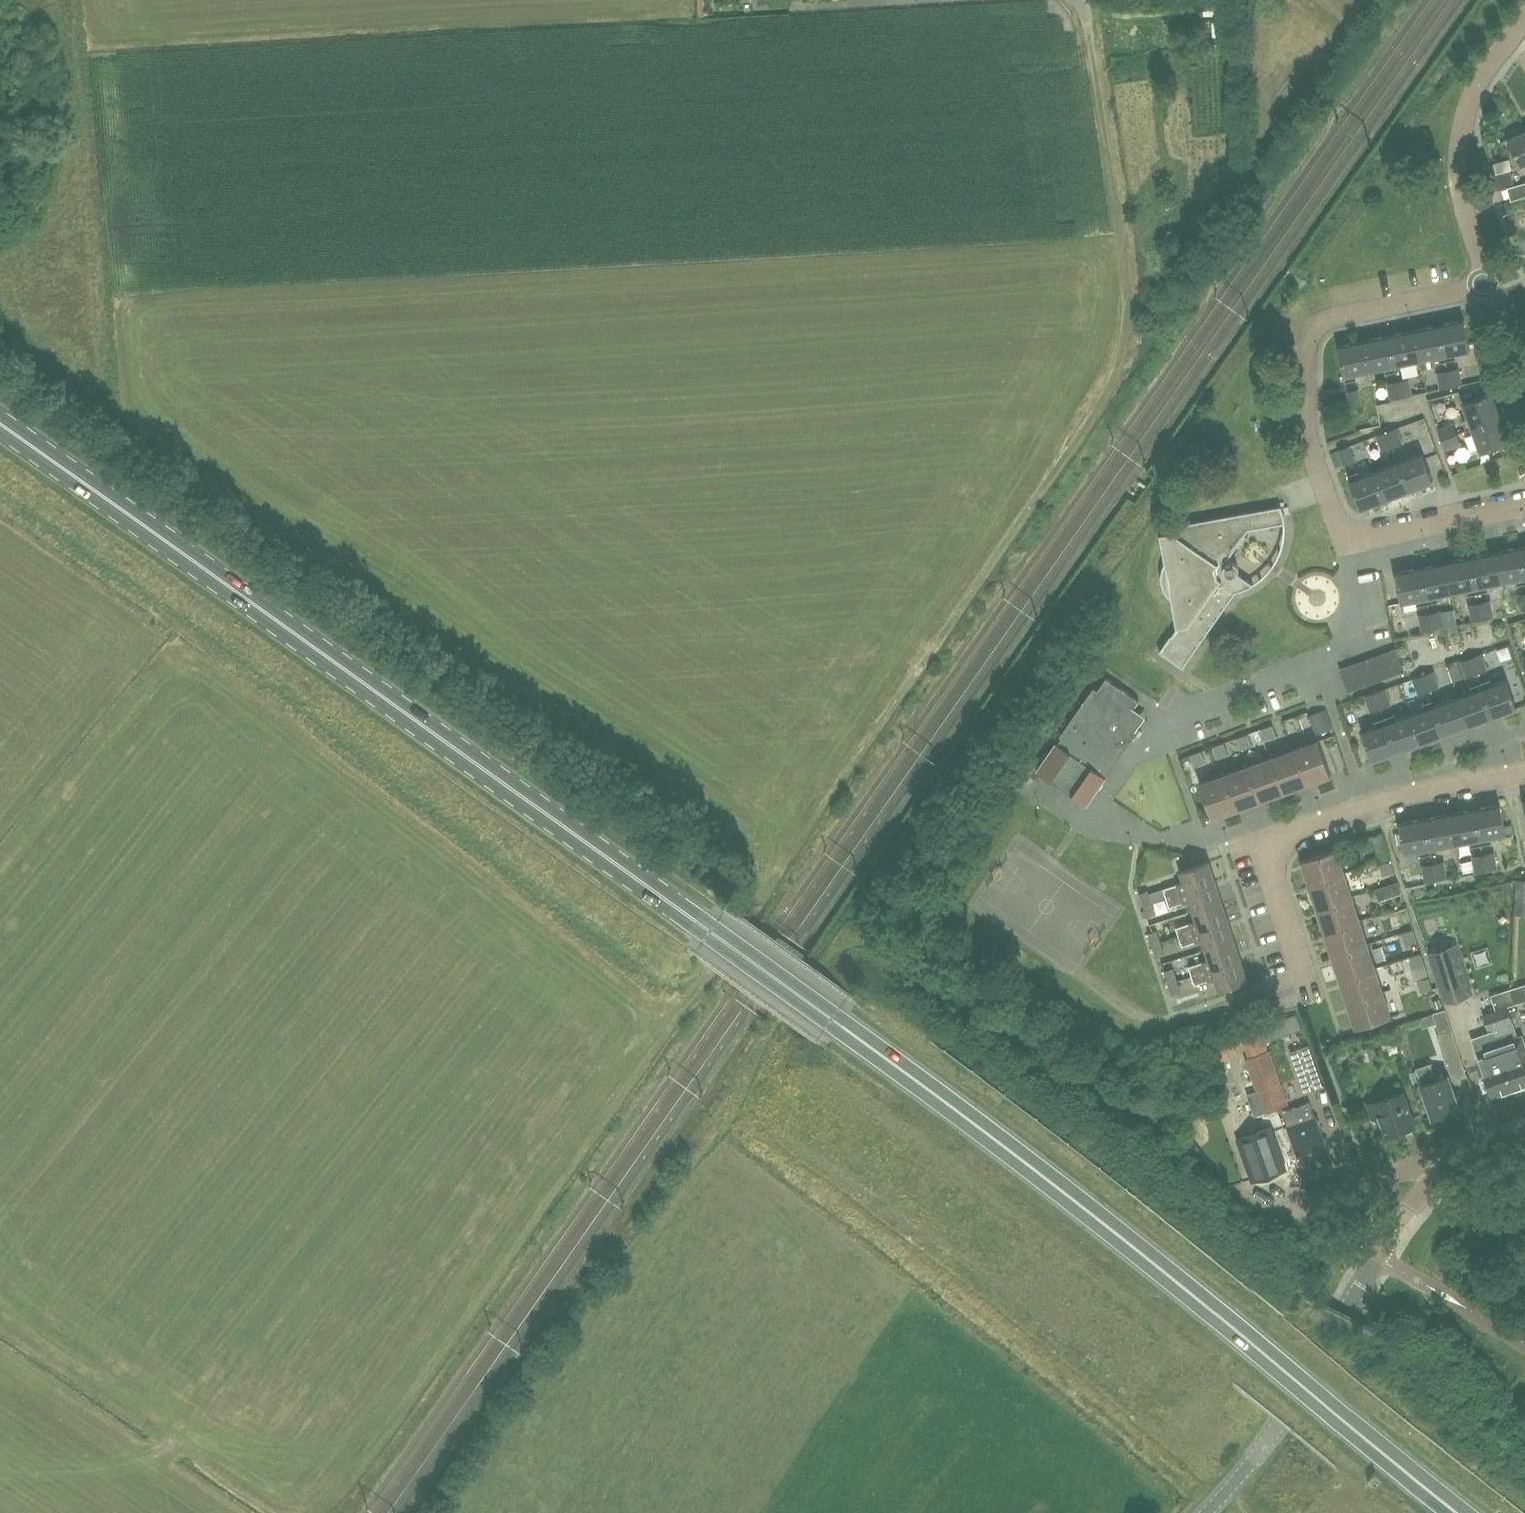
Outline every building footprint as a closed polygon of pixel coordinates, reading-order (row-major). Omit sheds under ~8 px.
[(1508,140),(1517,154),(1514,156),(1518,164),(1521,163),(1522,165),(1524,163),(1524,130),(1508,140)] [(1496,173),(1493,174),(1495,180),(1497,188),(1509,185),(1513,184),(1509,170),(1496,173)] [(1457,353),(1457,352),(1471,349),(1471,347),(1465,320),(1439,325),(1445,355),(1446,360),(1457,358),(1456,353),(1457,353)] [(1414,330),(1420,360),(1434,357),(1435,363),(1446,360),(1445,355),(1439,325),(1414,330)] [(1395,365),(1420,360),(1414,330),(1389,335),(1395,365)] [(1395,365),(1389,335),(1364,340),(1370,370),(1383,367),(1384,367),(1385,373),(1396,371),(1395,365)] [(1370,370),(1364,340),(1338,346),(1344,375),(1345,375),(1346,381),(1357,379),(1356,373),(1370,370)] [(1459,368),(1448,370),(1452,386),(1462,384),(1459,368)] [(1440,389),(1452,386),(1448,370),(1437,373),(1440,389)] [(1409,378),(1398,380),(1402,396),(1412,394),(1409,378)] [(1402,396),(1398,380),(1387,383),(1390,399),(1402,396)] [(1350,407),(1362,405),(1359,388),(1347,391),(1350,407)] [(1463,403),(1468,417),(1462,419),(1466,429),(1472,427),(1500,417),(1491,392),(1463,403)] [(1500,417),(1472,427),(1476,439),(1481,452),(1500,445),(1509,441),(1500,417)] [(1438,428),(1441,439),(1457,433),(1453,423),(1450,424),(1438,428)] [(1393,447),(1403,443),(1398,427),(1387,431),(1393,447)] [(1382,451),(1393,447),(1387,431),(1376,435),(1382,451)] [(1461,444),(1457,433),(1441,439),(1445,450),(1461,444)] [(1344,465),(1355,461),(1350,445),(1338,450),(1344,465)] [(1409,490),(1434,480),(1423,452),(1398,461),(1409,490)] [(1385,499),(1409,490),(1398,461),(1374,470),(1385,499)] [(1385,499),(1374,470),(1361,475),(1359,470),(1348,474),(1350,480),(1360,508),(1385,499)] [(1183,667),(1235,592),(1242,590),(1245,589),(1251,586),(1254,584),(1238,574),(1239,573),(1239,572),(1239,570),(1239,569),(1239,568),(1239,567),(1239,566),(1238,565),(1237,564),(1236,563),(1235,562),(1234,562),(1233,561),(1231,561),(1230,556),(1249,529),(1285,523),(1284,516),(1281,505),(1161,527),(1167,561),(1165,561),(1164,563),(1164,565),(1163,567),(1162,569),(1162,571),(1161,574),(1161,576),(1161,578),(1161,580),(1162,582),(1163,585),(1163,587),(1164,589),(1165,591),(1167,593),(1168,595),(1169,596),(1171,598),(1172,599),(1174,599),(1178,624),(1160,651),(1183,667)] [(1521,546),(1496,552),(1502,582),(1516,579),(1517,585),(1524,583),(1524,568),(1521,546)] [(1502,582),(1496,552),(1471,557),(1478,593),(1489,590),(1488,585),(1502,582)] [(1446,562),(1452,592),(1465,589),(1466,595),(1478,593),(1471,557),(1446,562)] [(1452,592),(1446,562),(1421,567),(1428,603),(1439,601),(1438,596),(1438,595),(1452,592)] [(1421,567),(1395,572),(1401,602),(1416,599),(1417,605),(1428,603),(1421,567)] [(1480,602),(1483,619),(1494,617),(1491,599),(1480,602)] [(1471,621),(1483,619),(1480,602),(1468,604),(1471,621)] [(1441,611),(1430,613),(1433,629),(1444,627),(1441,611)] [(1430,613),(1419,615),(1418,615),(1421,631),(1433,629),(1430,613)] [(1416,616),(1399,617),(1401,631),(1417,630),(1416,616)] [(1393,675),(1404,671),(1396,648),(1384,652),(1393,675)] [(1384,652),(1374,656),(1382,679),(1393,675),(1384,652)] [(1471,657),(1477,673),(1488,669),(1482,654),(1482,653),(1471,657)] [(1382,679),(1374,656),(1363,660),(1371,683),(1382,679)] [(1477,673),(1471,657),(1460,661),(1466,676),(1477,673)] [(1352,664),(1360,687),(1371,683),(1363,660),(1352,664)] [(1352,664),(1344,667),(1340,668),(1348,691),(1360,687),(1352,664)] [(1423,674),(1428,690),(1439,686),(1434,670),(1423,674)] [(1428,690),(1423,674),(1413,678),(1418,694),(1428,690)] [(1139,700),(1107,677),(1098,690),(1094,687),(1036,770),(1087,806),(1107,777),(1103,775),(1123,746),(1127,748),(1140,730),(1137,727),(1141,722),(1139,713),(1133,709),(1139,700)] [(1493,684),(1491,678),(1480,682),(1492,716),(1517,707),(1507,679),(1493,684)] [(1468,725),(1492,716),(1480,682),(1469,686),(1471,692),(1458,696),(1468,725)] [(1386,688),(1375,692),(1381,708),(1392,704),(1386,688)] [(1381,708),(1375,692),(1364,696),(1370,712),(1381,708)] [(1458,696),(1445,701),(1434,704),(1444,734),(1468,725),(1458,696)] [(1420,742),(1444,734),(1434,704),(1432,700),(1421,704),(1423,709),(1410,714),(1420,742)] [(1315,734),(1328,730),(1321,711),(1308,716),(1315,734)] [(1398,718),(1396,713),(1384,717),(1397,751),(1420,742),(1410,714),(1398,718)] [(1372,760),(1397,751),(1384,717),(1374,721),(1375,726),(1362,731),(1372,760)] [(1273,725),(1261,729),(1265,740),(1277,736),(1273,725)] [(1248,734),(1237,738),(1241,749),(1252,745),(1248,734)] [(1307,784),(1331,775),(1318,740),(1294,748),(1307,784)] [(1217,758),(1229,754),(1224,743),(1213,747),(1217,758)] [(1284,792),(1307,784),(1294,748),(1271,757),(1284,792)] [(1194,766),(1205,762),(1202,752),(1190,756),(1194,766)] [(1260,801),(1284,792),(1271,757),(1247,765),(1260,801)] [(1237,809),(1260,801),(1247,765),(1224,774),(1237,809)] [(1213,818),(1237,809),(1224,774),(1200,783),(1213,818)] [(1502,803),(1476,808),(1482,838),(1480,838),(1481,845),(1492,842),(1491,836),(1492,836),(1507,833),(1502,803)] [(1482,838),(1476,808),(1451,813),(1457,843),(1462,842),(1469,840),(1471,847),(1481,845),(1480,838),(1482,838)] [(1432,847),(1457,843),(1451,813),(1426,817),(1432,847)] [(1432,847),(1426,817),(1400,822),(1406,852),(1419,850),(1420,856),(1432,854),(1431,848),(1432,847)] [(1309,885),(1345,873),(1337,848),(1302,860),(1309,885)] [(1495,852),(1483,854),(1486,871),(1498,869),(1497,863),(1495,852)] [(1475,873),(1486,871),(1483,854),(1472,856),(1475,873)] [(1383,875),(1394,872),(1391,860),(1379,864),(1383,875)] [(1167,898),(1216,882),(1209,861),(1181,871),(1184,881),(1164,888),(1167,898)] [(1436,880),(1447,878),(1444,862),(1433,864),(1436,880)] [(1425,882),(1436,880),(1433,864),(1422,866),(1425,882)] [(1317,908),(1353,897),(1345,873),(1309,885),(1317,908)] [(1516,879),(1515,900),(1524,901),(1524,879),(1516,879)] [(1222,901),(1216,882),(1167,898),(1170,906),(1190,900),(1194,911),(1222,901)] [(1397,885),(1386,888),(1390,897),(1401,894),(1397,885)] [(1143,905),(1152,902),(1147,890),(1139,893),(1143,905)] [(1360,921),(1360,920),(1357,910),(1353,897),(1317,908),(1325,932),(1360,921)] [(1179,937),(1229,921),(1222,901),(1194,911),(1197,920),(1176,927),(1179,937)] [(1147,917),(1156,914),(1152,902),(1143,905),(1147,917)] [(1235,940),(1229,921),(1179,937),(1182,945),(1203,939),(1206,950),(1235,940)] [(1332,956),(1368,944),(1360,921),(1325,932),(1332,956)] [(1417,940),(1413,929),(1401,933),(1405,944),(1417,940)] [(1152,945),(1161,943),(1157,931),(1148,934),(1152,945)] [(1192,975),(1241,959),(1235,940),(1206,950),(1209,959),(1189,966),(1192,975)] [(1156,957),(1165,954),(1161,943),(1152,945),(1156,957)] [(1340,980),(1376,968),(1368,944),(1332,956),(1340,980)] [(1445,1002),(1474,992),(1459,944),(1429,953),(1445,1002)] [(1409,957),(1413,968),(1425,964),(1421,953),(1409,957)] [(1247,979),(1241,959),(1192,975),(1195,985),(1215,978),(1219,989),(1247,979)] [(1169,983),(1177,980),(1174,968),(1165,971),(1169,983)] [(1348,1003),(1383,992),(1376,968),(1340,980),(1348,1003)] [(1432,987),(1429,977),(1418,980),(1421,991),(1432,987)] [(1172,995),(1181,992),(1177,980),(1169,983),(1172,995)] [(1506,1032),(1504,1026),(1513,1022),(1508,1006),(1515,1004),(1510,989),(1491,995),(1501,1025),(1496,1035),(1495,1036),(1513,1089),(1524,1084),(1524,1057),(1519,1039),(1509,1042),(1506,1032)] [(1355,1027),(1391,1016),(1383,992),(1348,1003),(1355,1027)] [(1432,1001),(1435,1009),(1442,1006),(1439,998),(1432,1001)] [(1494,1029),(1496,1035),(1501,1025),(1495,1009),(1487,1012),(1482,1014),(1488,1031),(1494,1029)] [(1285,1027),(1303,1021),(1302,1018),(1299,1010),(1281,1016),(1285,1027)] [(1452,1030),(1446,1012),(1445,1010),(1434,1013),(1440,1033),(1437,1034),(1451,1081),(1467,1076),(1452,1029),(1452,1030)] [(1496,1035),(1494,1029),(1488,1031),(1477,1034),(1488,1065),(1482,1067),(1492,1096),(1513,1089),(1495,1036),(1496,1035)] [(1209,1046),(1214,1060),(1218,1071),(1225,1068),(1223,1060),(1230,1057),(1229,1055),(1237,1052),(1232,1036),(1209,1044),(1208,1044),(1209,1046)] [(1290,1052),(1306,1093),(1322,1087),(1307,1045),(1290,1052)] [(1243,1054),(1256,1091),(1247,1094),(1254,1116),(1289,1104),(1270,1050),(1260,1053),(1259,1049),(1243,1054)] [(1436,1079),(1430,1063),(1416,1068),(1417,1070),(1409,1073),(1413,1084),(1421,1082),(1421,1083),(1421,1084),(1433,1117),(1459,1108),(1448,1075),(1436,1079)] [(1414,1123),(1403,1092),(1369,1104),(1373,1117),(1381,1114),(1387,1133),(1414,1123)] [(1315,1118),(1310,1103),(1284,1112),(1302,1163),(1329,1154),(1316,1118),(1315,1118)] [(1267,1115),(1250,1121),(1235,1126),(1239,1139),(1253,1180),(1286,1169),(1272,1128),(1271,1128),(1267,1115)]
